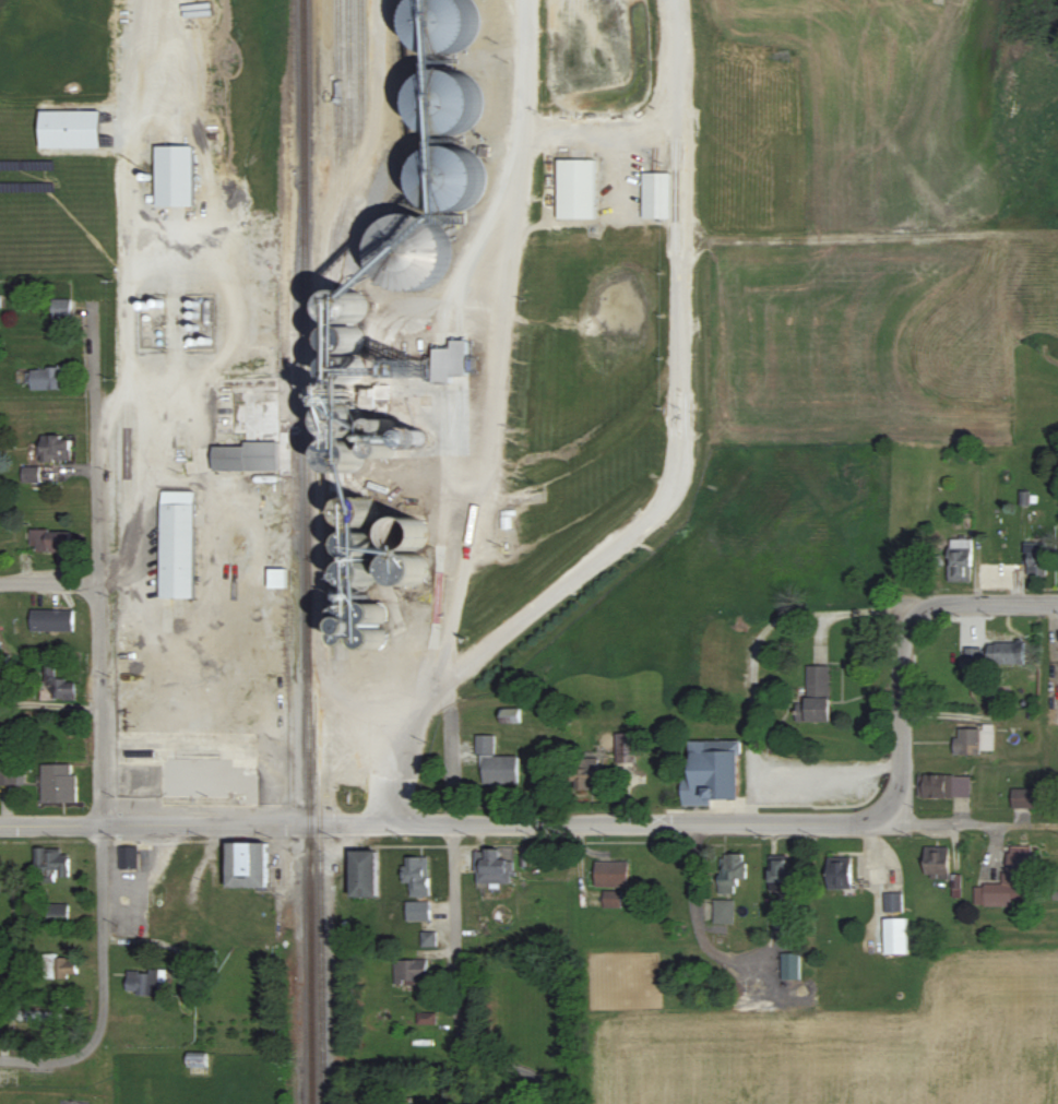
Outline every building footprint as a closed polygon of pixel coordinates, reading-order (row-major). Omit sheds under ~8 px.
[(419,49),(444,50),(444,48),(471,49),(472,0),(420,0),(419,49)] [(473,72),(453,73),(453,131),(474,130),(473,72)] [(443,132),(444,74),(423,74),(423,132),(443,132)] [(43,148),(103,148),(103,110),(43,110),(43,148)] [(158,206),(195,206),(195,146),(158,146),(158,206)] [(446,150),(436,150),(436,180),(446,180),(446,150)] [(557,218),(594,218),(594,159),(557,159),(557,218)] [(670,219),(670,173),(643,173),(642,219),(670,219)] [(440,215),(383,218),(385,266),(396,266),(397,289),(444,286),(440,215)] [(72,390),(72,368),(29,368),(29,390),(72,390)] [(215,448),(215,472),(279,471),(278,378),(219,379),(219,399),(232,398),(232,434),(244,434),(245,448),(215,448)] [(72,437),(40,437),(40,463),(72,463),(72,437)] [(23,483),(39,483),(39,468),(23,468),(23,483)] [(162,598),(196,598),(196,492),(162,492),(162,598)] [(419,541),(420,541),(420,521),(395,521),(395,529),(380,529),(380,542),(391,542),(391,554),(396,554),(396,586),(419,586),(419,541)] [(31,553),(72,553),(72,531),(31,531),(31,553)] [(971,581),(971,539),(948,539),(948,581),(971,581)] [(1048,577),(1048,543),(1026,543),(1026,577),(1048,577)] [(373,562),(353,562),(353,609),(345,609),(345,624),(336,624),(336,635),(346,635),(346,647),(384,648),(384,604),(372,604),(373,562)] [(271,589),(287,589),(287,570),(271,570),(271,589)] [(74,632),(74,610),(32,610),(32,632),(74,632)] [(1024,664),(1024,644),(964,644),(964,664),(1024,664)] [(829,666),(806,666),(806,701),(795,701),(795,722),(830,722),(829,666)] [(76,681),(54,681),(54,668),(46,668),(46,699),(76,699),(76,681)] [(503,723),(520,723),(520,711),(503,711),(503,723)] [(993,755),(993,728),(955,728),(955,755),(993,755)] [(617,762),(635,762),(635,734),(617,734),(617,762)] [(519,756),(496,756),(496,735),(478,736),(478,754),(484,754),(485,785),(520,785),(519,756)] [(740,741),(692,741),(692,774),(683,774),(683,803),(741,803),(740,741)] [(259,807),(259,769),(226,768),(226,747),(165,747),(164,795),(240,795),(240,807),(259,807)] [(603,760),(569,760),(569,789),(603,789),(603,760)] [(24,764),(0,764),(0,785),(24,785),(24,764)] [(41,803),(76,803),(76,764),(41,764),(41,803)] [(918,798),(971,798),(971,776),(918,776),(918,798)] [(1034,808),(1034,789),(1012,789),(1012,808),(1034,808)] [(229,889),(268,889),(268,843),(229,843),(229,889)] [(120,869),(138,869),(138,846),(120,846),(120,869)] [(925,876),(949,876),(949,847),(925,847),(925,876)] [(974,906),(1029,907),(1030,847),(1006,847),(1005,885),(975,885),(974,906)] [(68,877),(68,848),(36,848),(36,877),(68,877)] [(477,850),(477,883),(513,883),(513,861),(502,861),(502,850),(477,850)] [(353,898),(379,898),(379,851),(353,851),(353,898)] [(738,895),(738,879),(749,879),(749,854),(722,854),(722,895),(738,895)] [(404,884),(410,884),(410,897),(429,897),(429,857),(404,857),(404,884)] [(829,858),(829,891),(853,891),(853,858),(829,858)] [(792,889),(791,859),(771,860),(772,889),(792,889)] [(629,861),(596,861),(596,887),(629,887),(629,861)] [(604,894),(605,907),(620,906),(619,892),(604,894)] [(902,913),(902,894),(884,894),(884,913),(902,913)] [(737,924),(737,899),(716,899),(716,924),(737,924)] [(430,902),(407,902),(407,921),(430,921),(430,902)] [(68,905),(48,905),(48,926),(68,926),(68,905)] [(884,955),(907,955),(907,919),(884,919),(884,955)] [(785,981),(801,981),(801,954),(785,954),(785,981)] [(44,979),(77,979),(77,957),(44,957),(44,979)] [(394,961),(394,984),(426,984),(426,961),(394,961)] [(127,996),(159,996),(159,971),(127,971),(127,996)] [(62,1023),(62,1012),(13,1012),(13,1023),(62,1023)] [(188,1069),(215,1069),(215,1053),(188,1053),(188,1069)]
